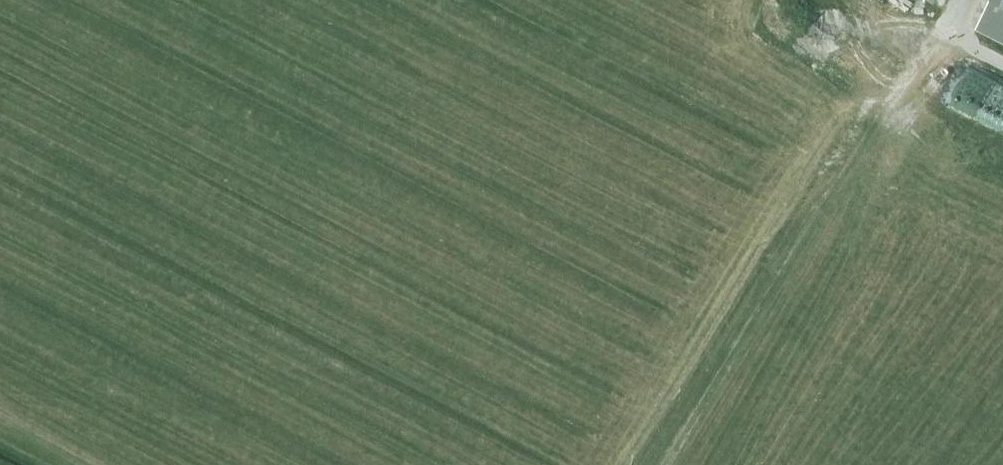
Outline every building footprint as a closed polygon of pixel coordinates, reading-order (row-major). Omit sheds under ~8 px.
[(978,27),(1002,40),(1002,0),(992,0),(978,27)]
